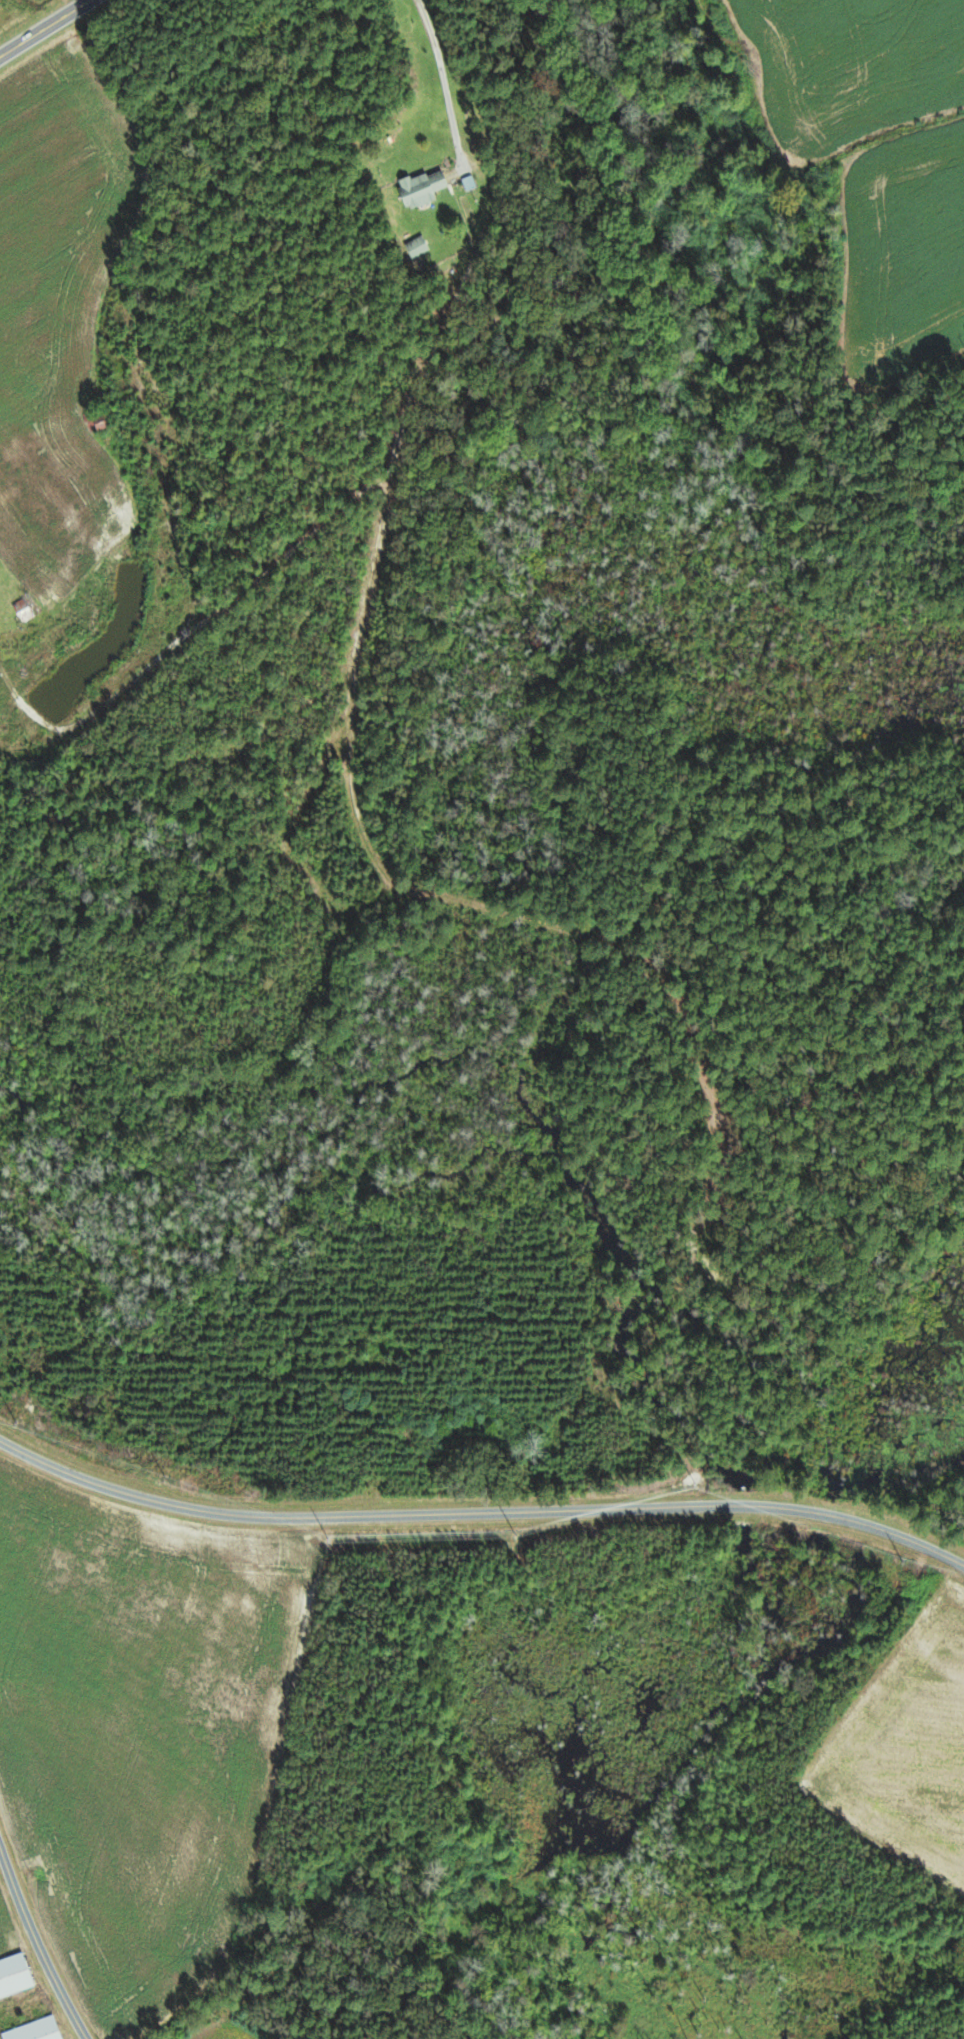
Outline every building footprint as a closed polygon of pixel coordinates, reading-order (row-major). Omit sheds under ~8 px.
[(439,202),(436,193),(451,188),(445,168),(400,182),(409,211),(439,202)] [(412,262),(432,253),(425,238),(405,247),(412,262)] [(101,430),(94,412),(84,416),(90,433),(101,430)] [(34,619),(28,600),(15,604),(22,623),(34,619)] [(27,1956),(0,1964),(0,2000),(37,1990),(27,1956)] [(56,2016),(3,2034),(4,2038),(64,2038),(56,2016)]
